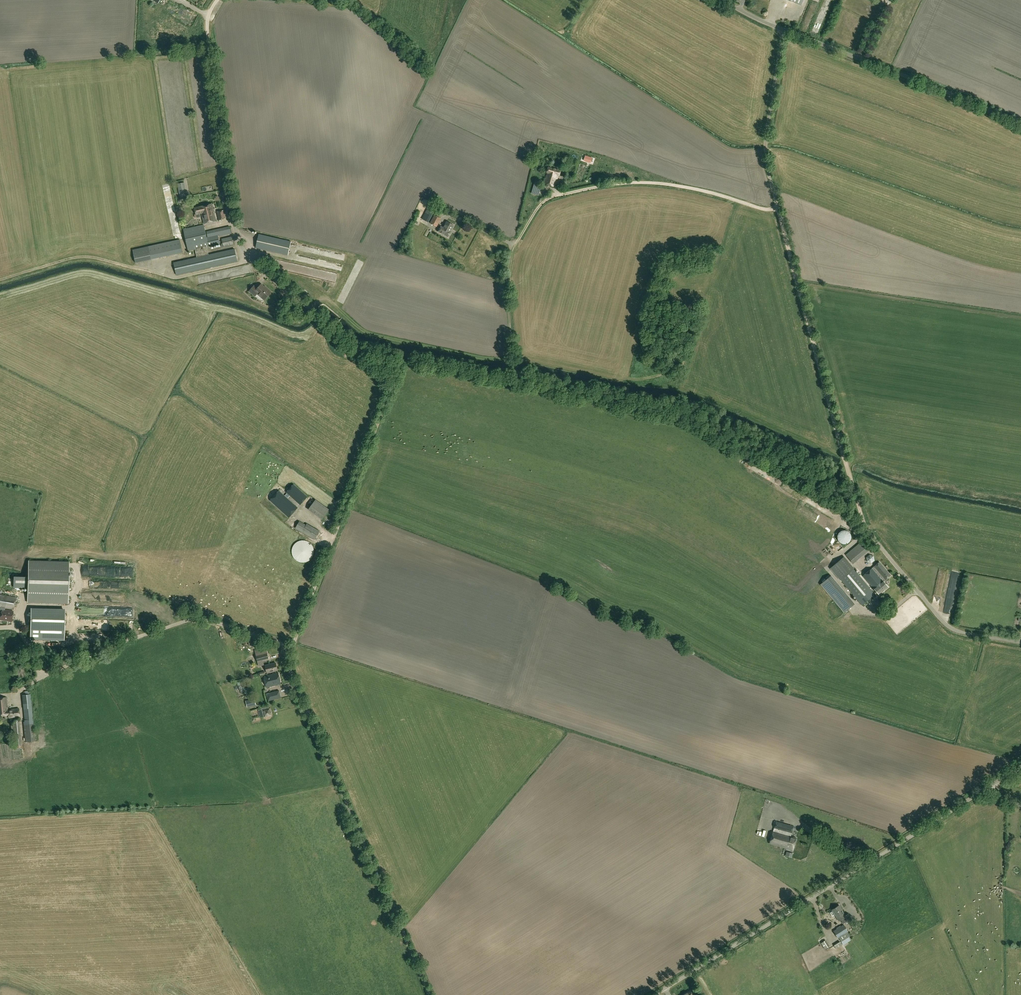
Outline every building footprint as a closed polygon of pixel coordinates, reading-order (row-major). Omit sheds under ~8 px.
[(547,172),(544,184),(555,187),(557,178),(558,176),(559,176),(561,170),(548,167),(547,172)] [(178,184),(181,199),(188,198),(185,183),(178,184)] [(213,204),(201,206),(195,207),(197,217),(201,217),(200,214),(202,213),(204,224),(216,221),(213,204)] [(428,222),(435,210),(428,207),(422,220),(423,221),(424,220),(428,222)] [(226,219),(224,210),(217,212),(219,221),(226,219)] [(437,227),(441,219),(435,215),(430,223),(437,227)] [(450,231),(453,225),(447,222),(444,228),(441,226),(438,231),(448,237),(451,232),(450,231)] [(220,244),(219,237),(218,235),(219,235),(220,237),(232,234),(230,227),(207,231),(208,237),(207,237),(204,225),(184,230),(188,251),(195,250),(197,258),(174,263),(177,275),(238,262),(235,249),(209,255),(207,247),(220,244)] [(256,248),(288,255),(291,242),(259,234),(256,248)] [(224,247),(234,245),(232,237),(222,239),(224,247)] [(156,245),(135,249),(137,262),(157,258),(157,257),(184,252),(182,242),(156,247),(156,245)] [(351,282),(357,284),(366,264),(360,261),(351,282)] [(315,279),(327,282),(329,275),(316,272),(315,279)] [(258,294),(265,300),(271,293),(267,289),(266,289),(261,285),(258,289),(254,286),(250,292),(255,296),(258,294)] [(772,483),(780,486),(783,480),(775,476),(772,483)] [(301,505),(308,497),(294,485),(287,492),(301,505)] [(279,491),(270,501),(289,518),(298,508),(279,491)] [(329,510),(316,500),(308,510),(322,519),(329,510)] [(300,522),(296,528),(315,540),(320,531),(307,524),(306,525),(300,522)] [(847,553),(854,562),(870,548),(864,540),(847,553)] [(875,595),(853,569),(854,568),(844,557),(830,568),(840,580),(841,579),(858,600),(858,601),(862,605),(875,595)] [(68,603),(69,562),(29,561),(28,602),(68,603)] [(879,562),(863,576),(879,595),(888,587),(883,582),(891,575),(879,562)] [(845,610),(855,602),(845,590),(842,592),(831,579),(824,585),(845,610)] [(7,596),(0,595),(0,613),(1,613),(4,613),(5,610),(5,608),(14,610),(16,598),(7,596)] [(65,609),(31,609),(30,638),(64,639),(65,609)] [(14,611),(7,610),(5,610),(4,613),(1,613),(0,620),(12,622),(14,611)] [(269,660),(266,648),(266,647),(255,650),(256,654),(258,663),(269,660)] [(278,670),(276,663),(266,666),(267,673),(278,670)] [(281,684),(279,673),(264,676),(267,688),(281,684)] [(279,691),(270,693),(271,696),(267,697),(268,701),(274,699),(281,698),(279,691)] [(35,741),(31,694),(23,695),(25,721),(24,721),(26,742),(35,741)] [(19,708),(13,709),(8,710),(6,697),(0,698),(0,716),(8,715),(9,717),(20,716),(19,708)] [(19,721),(13,722),(15,746),(21,745),(19,721)] [(776,821),(773,831),(790,836),(793,826),(776,821)] [(796,838),(790,836),(773,831),(769,843),(793,850),(796,838)] [(846,915),(843,910),(839,905),(832,910),(840,920),(841,919),(844,923),(848,920),(847,919),(851,917),(848,913),(846,915)] [(848,932),(844,924),(841,926),(840,925),(838,927),(838,928),(833,931),(838,939),(839,938),(841,941),(850,936),(848,932)]
